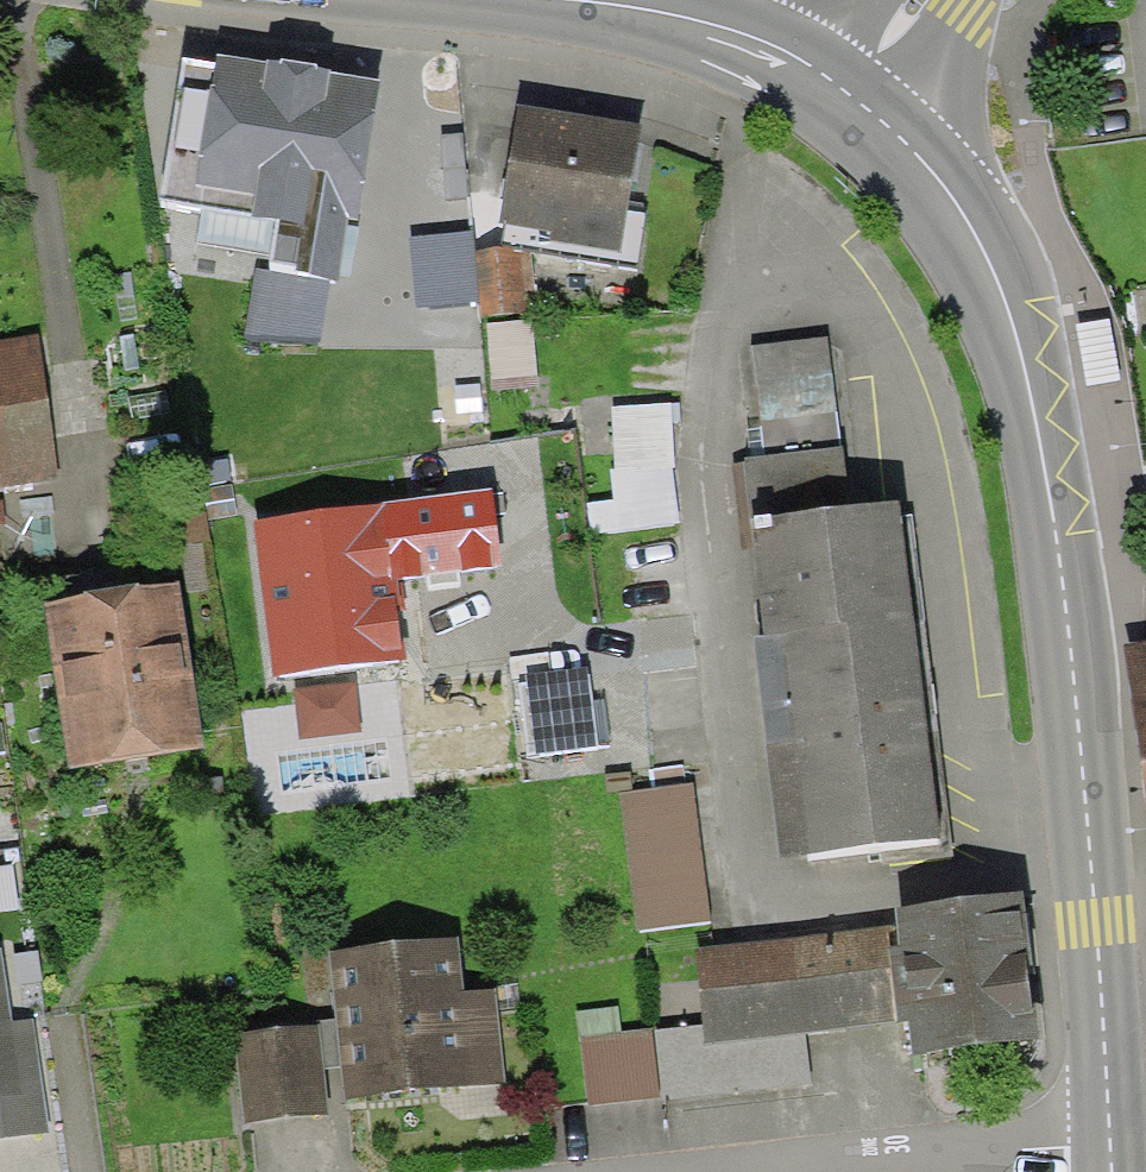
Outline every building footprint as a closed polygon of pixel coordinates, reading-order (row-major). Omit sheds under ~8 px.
[(357,226),(378,85),(217,60),(216,68),(181,63),(158,206),(276,225),(268,274),(335,284),(339,261),(344,224),(357,226)] [(511,205),(504,247),(639,270),(650,208),(637,205),(648,142),(525,121),(511,205)] [(477,303),(472,235),(413,239),(418,308),(477,303)] [(529,254),(478,257),(482,316),(533,313),(529,254)] [(258,271),(248,339),(321,340),(335,284),(268,274),(258,271)] [(753,350),(768,458),(841,449),(826,342),(753,350)] [(0,348),(0,490),(57,481),(37,343),(0,348)] [(676,523),(666,410),(614,414),(619,472),(612,472),(615,504),(589,506),(591,530),(676,523)] [(778,863),(940,845),(898,508),(849,515),(841,449),(768,458),(733,462),(742,548),(753,546),(763,645),(755,646),(778,863)] [(492,497),(253,528),(273,681),(405,664),(395,588),(502,574),(492,497)] [(179,589),(49,607),(72,770),(202,752),(179,589)] [(1125,648),(1145,805),(1145,645),(1125,648)] [(584,682),(519,690),(527,749),(592,740),(584,682)] [(360,686),(294,694),(301,746),(367,737),(360,686)] [(694,791),(617,798),(631,932),(708,924),(694,791)] [(896,929),(888,934),(898,1019),(912,1019),(916,1058),(1035,1046),(1020,902),(895,914),(896,929)] [(888,934),(697,956),(705,1026),(657,1032),(665,1097),(810,1081),(804,1030),(898,1019),(888,934)] [(460,944),(329,958),(344,1104),(504,1087),(494,990),(466,993),(460,944)] [(0,951),(0,1142),(50,1134),(32,1018),(14,1020),(3,951),(0,951)] [(583,1107),(665,1097),(657,1032),(619,1035),(616,1008),(575,1011),(583,1107)] [(315,1030),(233,1038),(241,1121),(323,1113),(315,1030)]
